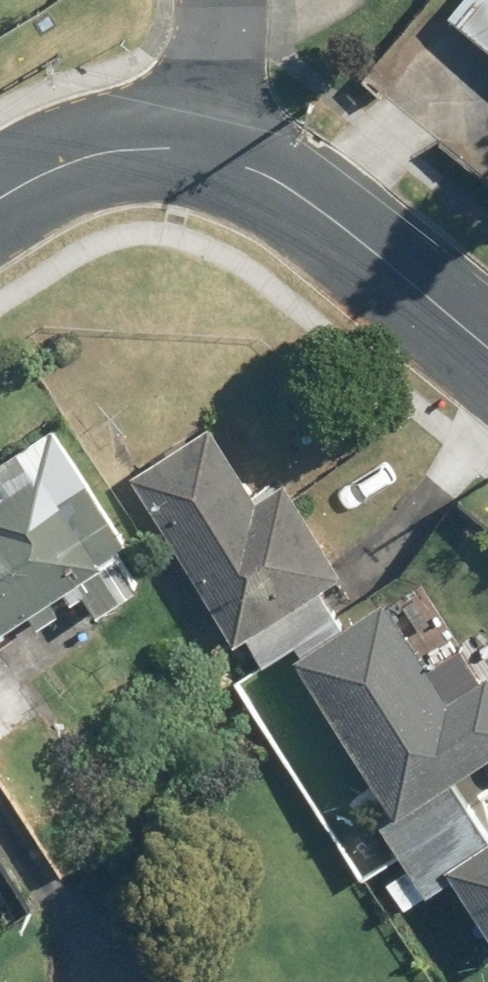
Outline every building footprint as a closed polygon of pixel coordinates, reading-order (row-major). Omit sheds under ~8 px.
[(452,12),(487,41),(487,0),(462,0),(452,12)] [(250,627),(352,558),(291,468),(269,483),(225,419),(145,473),(250,627)] [(163,533),(98,430),(0,492),(0,635),(163,533)] [(487,759),(487,676),(462,694),(392,591),(306,649),(415,808),(487,759)] [(6,649),(0,653),(0,761),(55,726),(6,649)] [(458,859),(487,905),(487,840),(458,859)]
